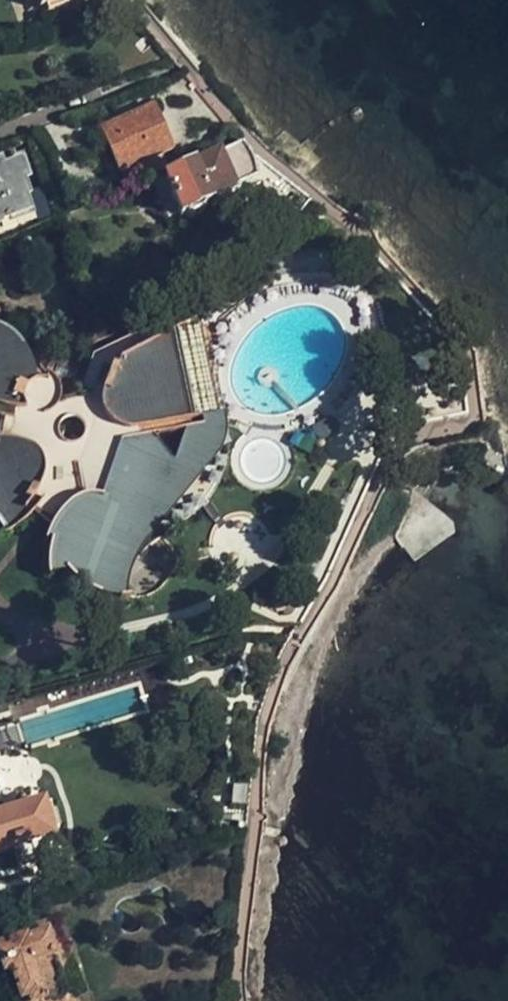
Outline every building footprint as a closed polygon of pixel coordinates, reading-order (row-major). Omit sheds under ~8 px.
[(39,8),(44,7),(47,14),(66,8),(64,3),(73,0),(36,0),(39,8)] [(150,110),(102,130),(120,173),(168,152),(150,110)] [(295,219),(308,204),(248,157),(241,148),(237,150),(247,164),(254,183),(208,200),(209,203),(212,208),(258,188),(295,219)] [(201,207),(209,203),(208,200),(254,183),(247,164),(237,150),(162,183),(178,217),(183,215),(192,218),(197,215),(201,207)] [(0,165),(0,219),(28,210),(23,198),(26,197),(21,180),(25,180),(19,163),(2,169),(0,165)] [(168,222),(178,217),(162,183),(152,187),(168,222)] [(19,344),(7,336),(0,334),(0,435),(7,441),(6,459),(0,460),(0,510),(4,513),(20,531),(49,516),(61,525),(53,553),(60,555),(57,582),(68,577),(79,587),(98,598),(130,604),(131,586),(138,570),(149,557),(191,525),(209,509),(224,486),(230,467),(232,441),(226,409),(220,387),(220,370),(222,358),(227,345),(209,323),(185,337),(177,322),(95,364),(81,405),(61,409),(61,397),(56,387),(50,380),(48,390),(38,388),(36,371),(26,353),(19,344)] [(12,848),(19,871),(59,859),(51,832),(57,830),(49,803),(43,805),(42,801),(0,814),(0,852),(12,848)] [(39,945),(57,940),(51,922),(33,928),(39,945)] [(57,940),(39,945),(33,928),(14,933),(16,938),(0,943),(18,1000),(76,1000),(57,940)] [(0,943),(0,968),(10,1000),(18,1000),(0,943)]
